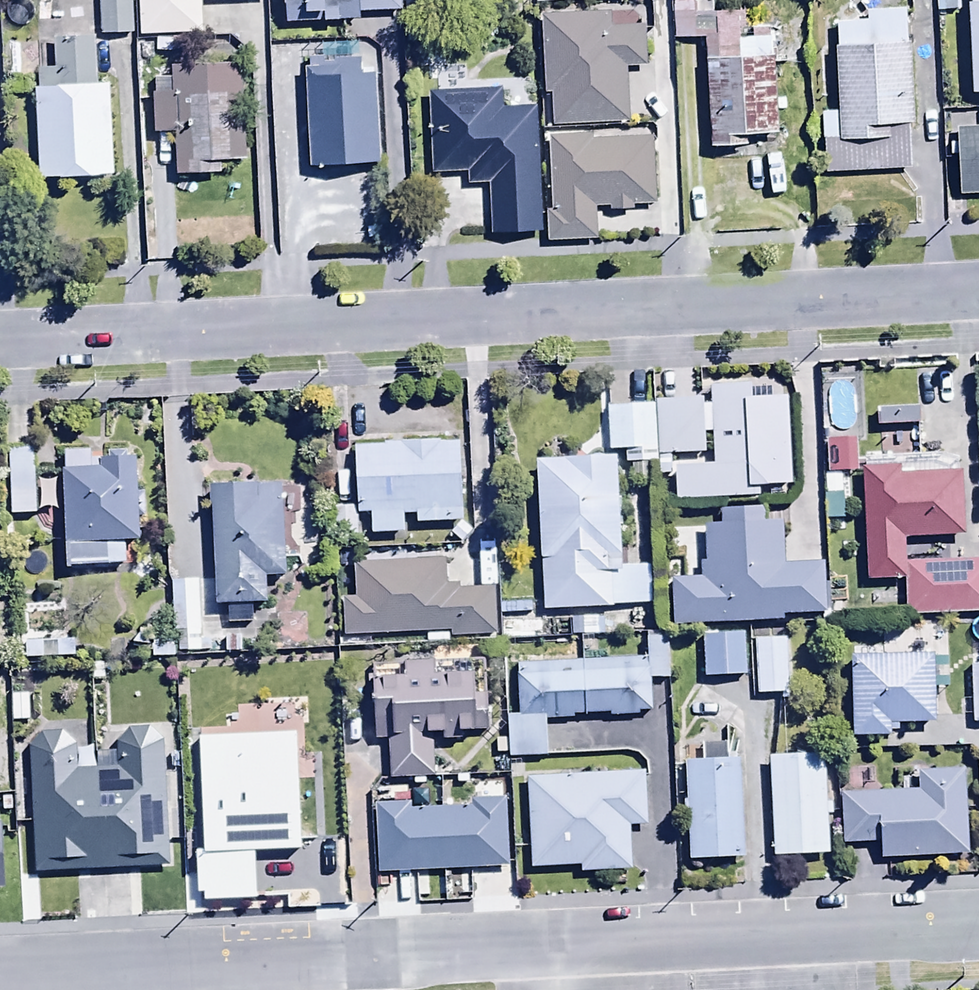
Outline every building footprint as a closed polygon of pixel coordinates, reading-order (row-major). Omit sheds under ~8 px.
[(99,34),(132,33),(131,0),(98,0),(99,34)] [(201,1),(220,0),(136,0),(137,35),(202,33),(201,1)] [(399,12),(398,0),(283,0),(283,20),(361,19),(361,13),(399,12)] [(403,12),(424,12),(424,0),(403,0),(403,12)] [(703,38),(710,147),(745,144),(745,136),(778,133),(771,24),(747,26),(746,13),(712,15),(711,0),(674,0),(675,3),(671,3),(673,40),(703,38)] [(958,0),(943,0),(943,11),(958,10),(958,0)] [(969,2),(966,2),(970,90),(978,90),(978,0),(969,0),(969,2)] [(911,169),(906,9),(864,11),(864,19),(835,20),(837,109),(819,109),(820,139),(823,139),(824,172),(911,169)] [(550,91),(550,122),(628,121),(628,65),(645,65),(645,24),(610,25),(610,12),(541,13),(541,91),(550,91)] [(109,173),(108,80),(96,80),(95,36),(53,36),(54,69),(36,69),(37,174),(109,173)] [(308,63),(303,63),(306,162),(379,160),(375,63),(359,64),(359,44),(318,45),(319,54),(308,55),(308,63)] [(171,77),(153,77),(153,129),(174,129),(174,171),(213,171),(213,159),(246,159),(246,67),(230,67),(230,61),(171,61),(171,77)] [(500,89),(428,91),(430,170),(466,169),(466,184),(488,184),(489,232),(541,231),(539,106),(501,107),(500,89)] [(957,127),(961,194),(978,193),(978,126),(957,127)] [(651,132),(548,134),(549,208),(544,208),(545,242),(595,241),(595,206),(608,205),(609,210),(631,209),(631,202),(653,201),(651,132)] [(657,401),(658,456),(659,460),(659,475),(670,474),(669,455),(703,454),(702,431),(710,431),(711,464),(673,465),(675,501),(758,497),(758,489),(791,487),(788,395),(770,396),(769,389),(749,390),(749,384),(707,386),(708,406),(702,407),(702,400),(657,401)] [(659,460),(658,456),(657,401),(606,404),(608,451),(624,451),(625,462),(631,462),(632,479),(650,478),(649,460),(659,460)] [(459,441),(354,446),(356,511),(370,511),(371,534),(405,532),(404,514),(414,513),(414,521),(462,519),(459,441)] [(32,449),(7,450),(9,517),(34,516),(32,449)] [(91,452),(63,453),(67,568),(125,566),(125,538),(140,538),(138,455),(126,455),(126,450),(105,450),(105,458),(92,459),(91,452)] [(861,457),(865,579),(903,578),(904,616),(978,614),(978,562),(904,565),(903,537),(962,535),(960,469),(953,469),(952,454),(861,457)] [(615,455),(536,458),(541,611),(611,608),(610,573),(622,573),(619,498),(616,499),(615,455)] [(283,482),(210,485),(215,605),(265,603),(264,575),(287,574),(283,482)] [(671,580),(672,623),(782,620),(782,613),(829,612),(828,586),(823,586),(822,562),(785,563),(784,520),(763,521),(763,506),(720,507),(721,522),(705,523),(706,562),(698,563),(699,579),(671,580)] [(443,560),(353,563),(354,597),(340,598),(342,635),(450,632),(451,641),(499,639),(497,588),(460,589),(459,584),(444,585),(443,560)] [(199,638),(198,579),(171,580),(172,639),(149,640),(150,657),(174,656),(174,652),(210,651),(210,638),(199,638)] [(745,633),(703,633),(703,677),(745,677),(745,633)] [(644,635),(645,659),(516,661),(517,716),(506,716),(507,757),(546,757),(545,721),(573,720),(573,714),(609,713),(609,717),(638,716),(638,712),(651,712),(650,678),(667,678),(666,635),(644,635)] [(785,638),(752,639),(755,693),(787,692),(785,638)] [(25,640),(25,658),(74,658),(74,640),(25,640)] [(933,652),(851,653),(853,736),(889,735),(889,731),(899,731),(899,720),(934,720),(933,652)] [(0,658),(0,688),(10,687),(8,657),(0,658)] [(402,675),(372,676),(375,740),(386,739),(388,780),(434,778),(432,730),(441,730),(441,739),(459,738),(459,732),(486,731),(484,695),(473,696),(472,673),(441,674),(440,662),(402,664),(402,675)] [(28,694),(9,694),(10,721),(28,721),(28,694)] [(0,721),(0,786),(8,785),(5,721),(0,721)] [(28,749),(36,874),(169,869),(165,766),(173,766),(172,725),(104,728),(104,737),(96,737),(97,767),(76,768),(75,731),(42,733),(28,749)] [(319,872),(318,773),(302,773),(302,763),(263,764),(263,742),(219,743),(220,770),(226,770),(226,816),(243,815),(243,859),(247,859),(247,873),(319,872)] [(686,760),(687,800),(682,800),(683,810),(688,810),(690,861),(744,859),(740,758),(725,758),(725,743),(700,744),(701,759),(686,760)] [(823,753),(769,754),(772,854),(826,853),(823,753)] [(644,772),(521,775),(522,786),(527,786),(529,868),(579,867),(579,873),(629,872),(628,826),(645,826),(644,772)] [(967,853),(963,772),(919,774),(920,790),(839,794),(841,843),(878,841),(878,857),(967,853)]
